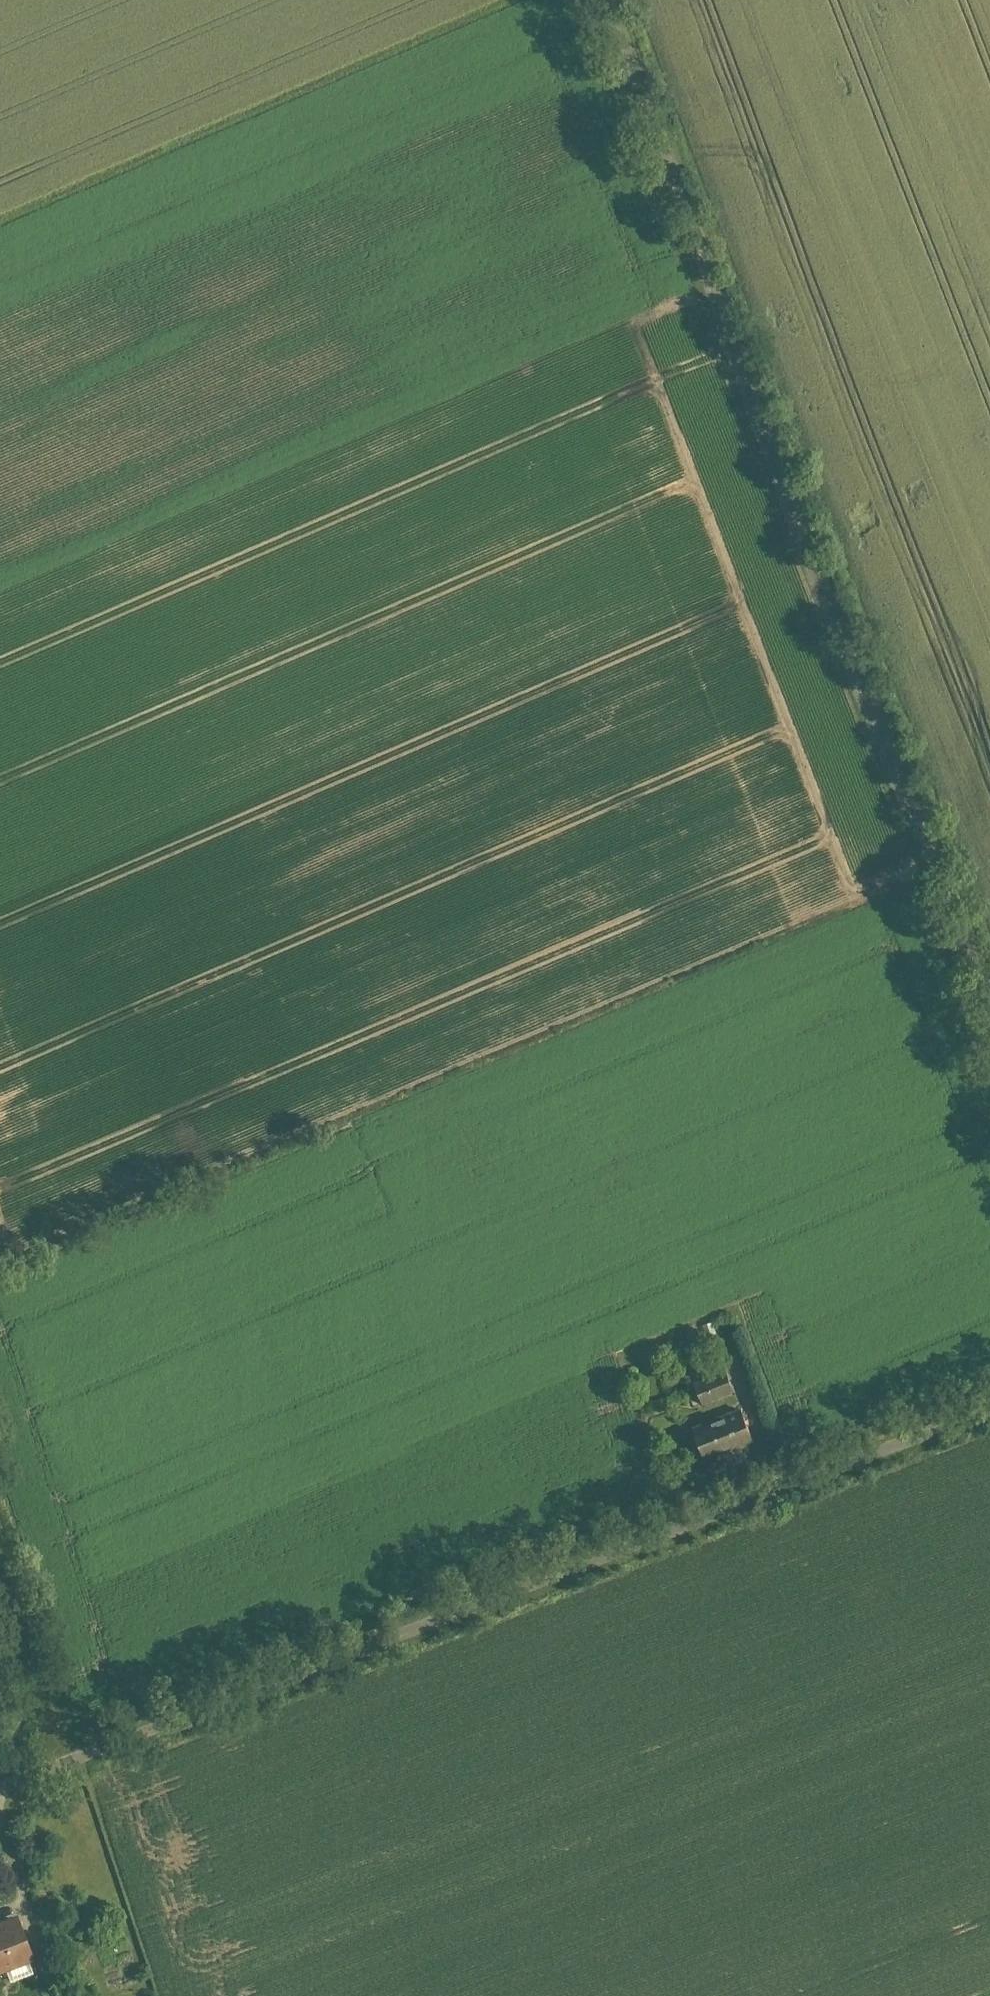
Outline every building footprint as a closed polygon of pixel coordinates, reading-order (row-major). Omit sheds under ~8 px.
[(708,1405),(739,1394),(731,1373),(700,1384),(708,1405)] [(695,1427),(707,1461),(757,1444),(745,1409),(695,1427)] [(22,1913),(0,1922),(0,1976),(40,1960),(22,1913)] [(107,1978),(112,1993),(126,1988),(121,1974),(107,1978)]
